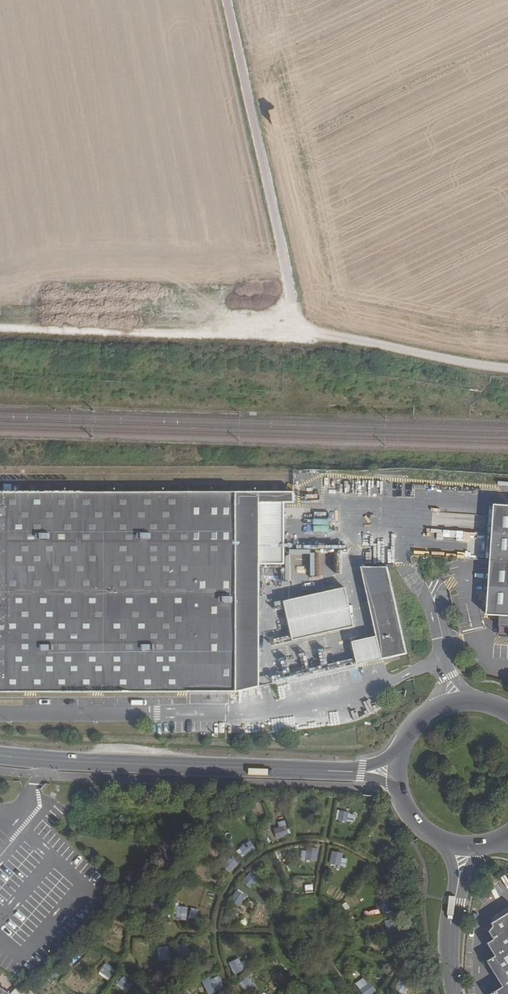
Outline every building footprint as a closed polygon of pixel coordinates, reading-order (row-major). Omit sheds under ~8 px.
[(239,504),(261,504),(296,505),(295,494),(0,493),(0,693),(238,694),(239,504)] [(261,504),(239,504),(238,694),(261,691),(261,504)] [(495,506),(488,615),(501,616),(507,617),(507,507),(495,506)] [(312,578),(312,550),(289,551),(289,563),(295,563),(295,578),(312,578)] [(389,569),(363,569),(383,661),(408,656),(389,569)] [(343,589),(271,601),(273,611),(282,610),(287,636),(271,638),(273,646),(293,642),(292,640),(350,630),(343,589)] [(501,616),(499,638),(507,638),(507,617),(501,616)] [(325,808),(315,807),(313,819),(323,821),(325,808)] [(351,809),(341,807),(338,820),(348,822),(351,809)] [(286,826),(274,829),(277,839),(289,835),(286,826)] [(369,839),(363,847),(374,854),(379,846),(369,839)] [(256,849),(250,841),(240,849),(246,856),(256,849)] [(318,849),(308,847),(306,860),(316,861),(318,849)] [(342,853),(333,852),(331,864),(340,866),(342,853)] [(239,863),(231,856),(222,866),(230,872),(239,863)] [(251,872),(243,882),(251,889),(259,880),(251,872)] [(246,896),(237,891),(232,902),(240,907),(246,896)] [(389,898),(380,901),(384,913),(393,910),(389,898)] [(169,906),(159,904),(158,917),(167,918),(169,906)] [(379,906),(370,909),(373,915),(382,912),(379,906)] [(188,908),(178,907),(176,919),(186,921),(188,908)] [(492,924),(495,928),(490,932),(495,940),(489,944),(496,957),(488,962),(504,987),(493,993),(507,993),(507,914),(492,924)] [(395,919),(386,921),(388,933),(397,932),(395,919)] [(187,944),(177,946),(179,958),(189,956),(187,944)] [(158,949),(160,961),(170,959),(168,947),(158,949)] [(239,959),(230,963),(235,975),(244,970),(239,959)] [(106,964),(100,971),(110,978),(115,972),(106,964)] [(218,976),(210,981),(215,993),(224,988),(218,976)] [(256,987),(248,977),(240,983),(248,993),(256,987)] [(133,986),(123,978),(118,984),(127,992),(133,986)] [(402,979),(395,990),(402,993),(404,993),(410,984),(402,979)] [(370,983),(360,990),(363,993),(372,993),(376,991),(370,983)]
